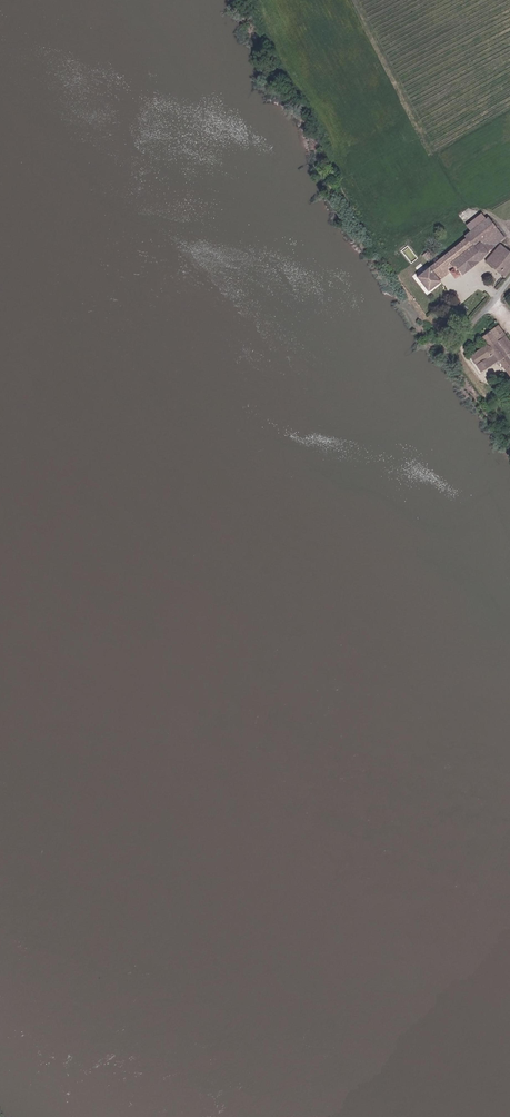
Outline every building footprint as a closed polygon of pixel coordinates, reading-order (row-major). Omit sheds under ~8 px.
[(474,229),(489,219),(486,214),(484,212),(483,213),(469,222),(474,229)] [(431,263),(441,277),(451,270),(456,276),(460,273),(461,274),(483,256),(482,256),(488,252),(487,250),(506,236),(492,217),(489,219),(474,229),(467,233),(469,237),(431,263)] [(373,237),(382,251),(387,247),(380,237),(378,233),(373,237)] [(509,277),(509,250),(503,243),(487,260),(508,279),(509,277)] [(440,277),(441,277),(431,263),(419,272),(428,287),(439,280),(440,277)] [(483,338),(487,345),(472,355),(482,372),(500,360),(509,374),(509,337),(501,324),(483,338)]
